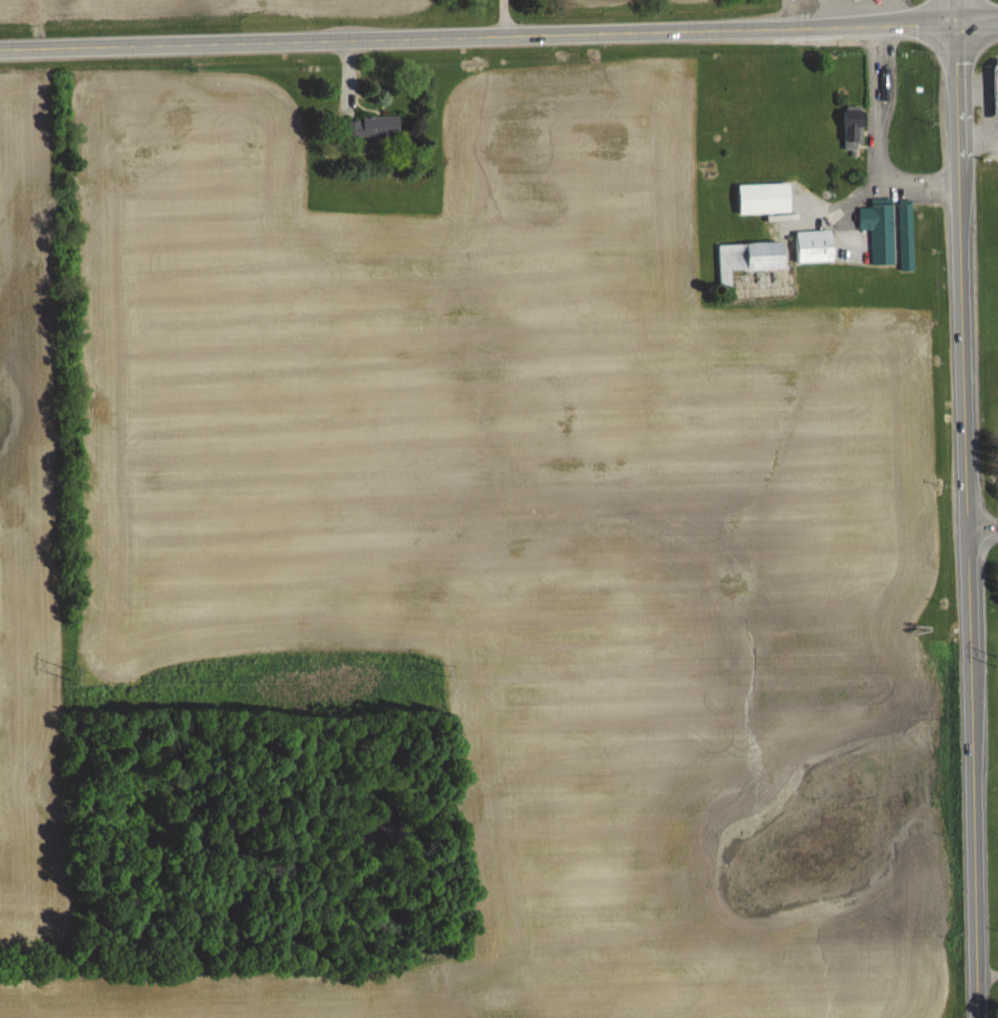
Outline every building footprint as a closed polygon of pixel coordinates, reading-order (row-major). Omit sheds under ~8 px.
[(865,110),(843,110),(843,148),(865,148),(865,110)] [(400,136),(400,116),(346,116),(346,136),(400,136)] [(790,213),(790,183),(739,183),(739,213),(790,213)] [(899,203),(900,271),(913,270),(912,203),(899,203)] [(871,229),(871,264),(893,264),(893,204),(859,204),(859,229),(871,229)] [(796,230),(796,261),(834,261),(834,230),(796,230)] [(718,242),(719,287),(731,286),(731,269),(786,267),(785,241),(718,242)]
